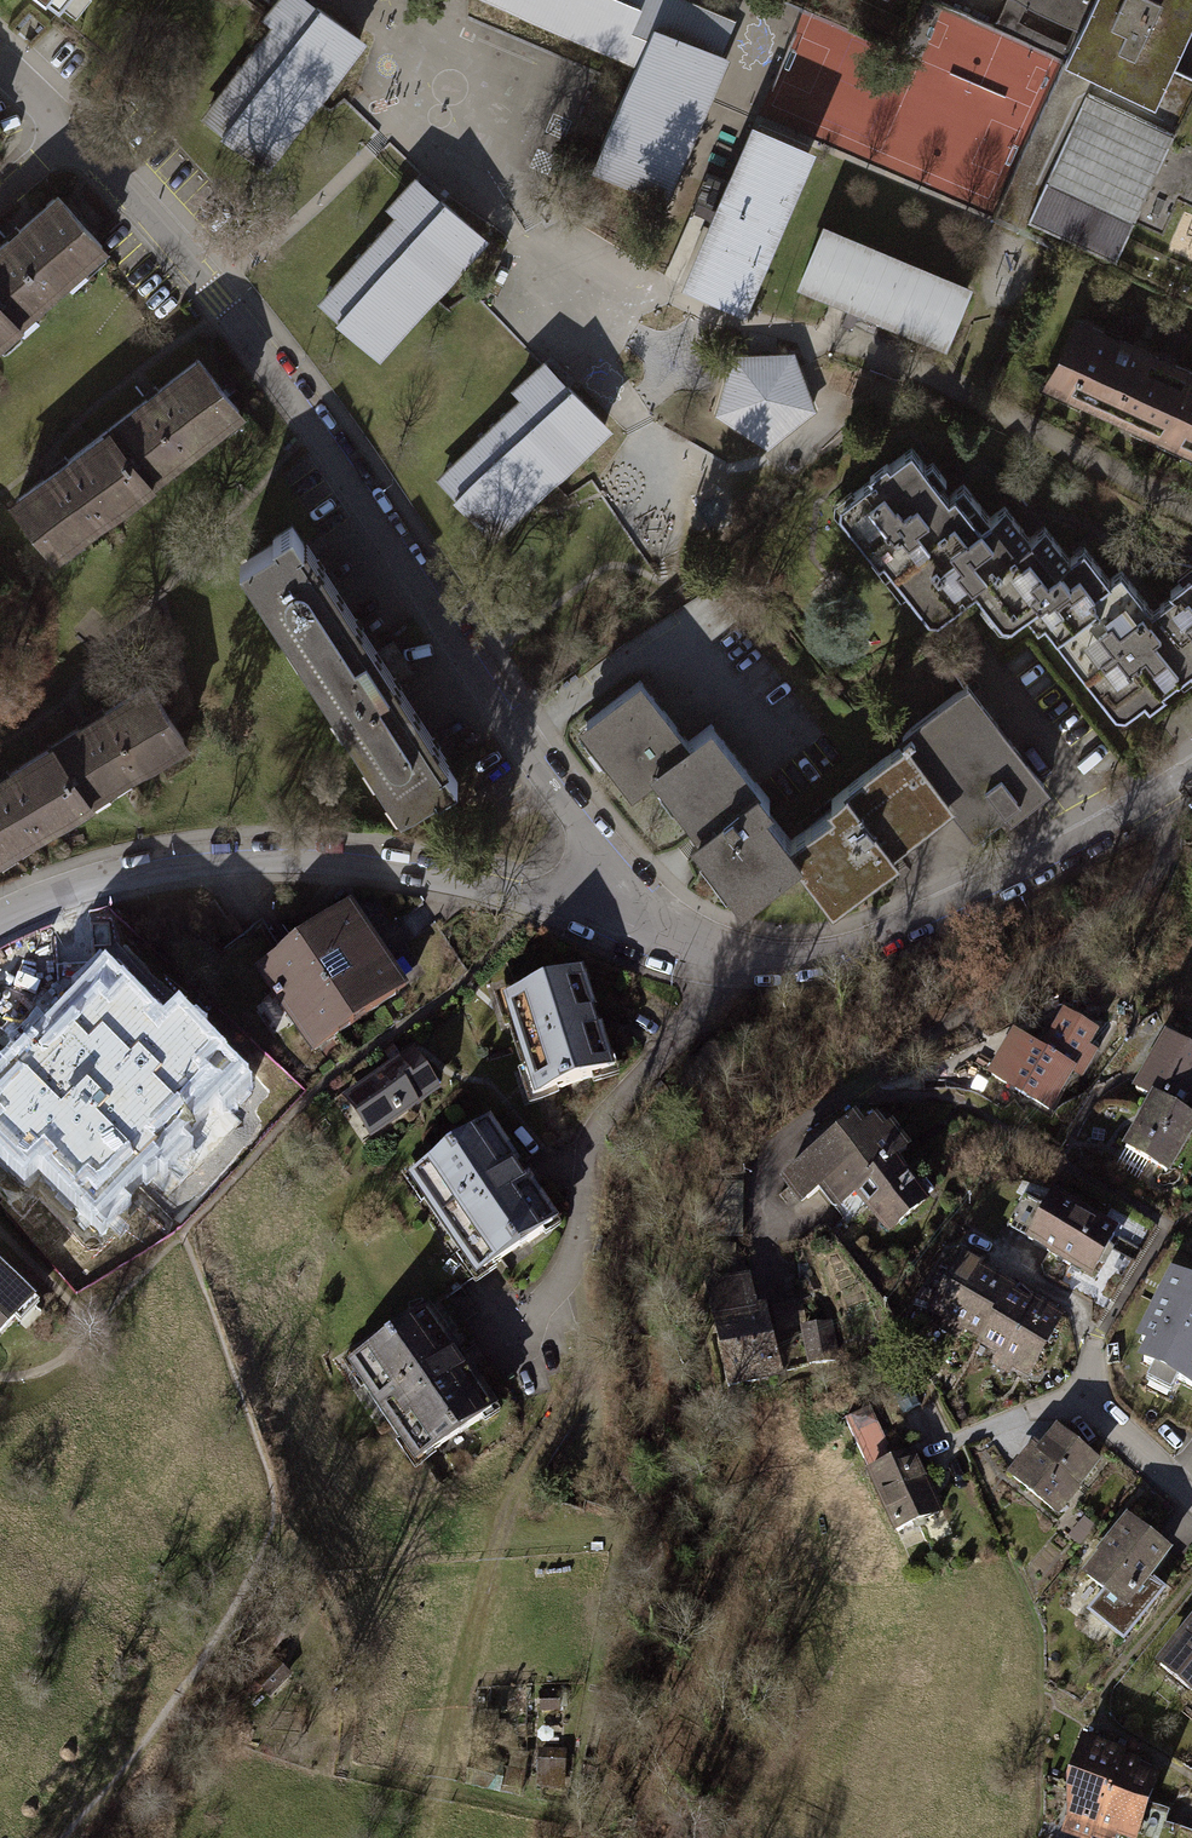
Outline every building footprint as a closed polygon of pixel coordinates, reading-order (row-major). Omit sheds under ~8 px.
[(276,25),(205,117),(223,130),(222,131),(265,164),(360,39),(308,0),(279,0),(265,18),(276,25)] [(638,60),(664,0),(500,0),(638,60)] [(684,0),(664,0),(638,60),(593,165),(663,195),(723,56),(717,54),(732,20),(684,0)] [(1017,0),(1005,0),(993,28),(1061,57),(1065,61),(1080,29),(1074,26),(1067,43),(1019,21),(1027,5),(1017,0)] [(994,215),(1110,270),(1191,91),(1191,75),(1172,66),(1191,21),(1191,0),(1017,0),(1027,5),(1074,26),(1080,29),(1065,61),(994,215)] [(1110,270),(1185,305),(1191,307),(1191,91),(1110,270)] [(759,124),(689,285),(738,306),(808,145),(759,124)] [(399,216),(322,302),(339,317),(338,318),(379,354),(483,235),(441,199),(441,200),(416,178),(390,208),(399,216)] [(0,244),(0,307),(13,322),(100,245),(55,195),(0,244)] [(822,228),(803,276),(947,337),(967,288),(822,228)] [(13,322),(0,307),(0,334),(13,322)] [(1168,434),(1191,382),(1191,373),(1077,319),(1049,379),(1168,434)] [(734,356),(720,411),(767,443),(812,407),(792,353),(734,356)] [(196,358),(106,429),(145,479),(235,408),(196,358)] [(607,425),(545,362),(516,390),(524,398),(441,478),(456,493),(455,495),(493,534),(607,425)] [(1168,434),(1191,445),(1191,382),(1168,434)] [(54,550),(145,479),(106,429),(15,500),(54,550)] [(881,549),(893,566),(978,505),(962,483),(947,494),(937,481),(943,476),(930,459),(922,465),(909,448),(889,462),(886,458),(866,472),(871,478),(842,499),(869,535),(860,541),(871,556),(881,549)] [(1050,618),(1061,632),(1096,606),(1085,591),(1106,576),(1083,545),(1066,557),(1043,526),(1027,538),(1003,504),(986,516),(978,505),(893,566),(909,589),(914,585),(929,605),(937,599),(945,609),(975,588),(997,618),(1011,607),(1018,616),(1025,611),(1037,627),(1050,618)] [(389,685),(394,681),(373,650),(369,652),(299,544),(302,542),(291,524),(271,536),(273,540),(244,558),(406,808),(434,790),(436,793),(456,779),(444,761),(440,764),(389,685)] [(1106,576),(1085,591),(1096,606),(1061,632),(1055,637),(1066,652),(1074,646),(1087,663),(1079,668),(1094,688),(1103,682),(1125,712),(1144,698),(1149,704),(1163,694),(1159,689),(1191,665),(1191,577),(1188,572),(1169,586),(1173,592),(1151,608),(1120,566),(1106,576)] [(392,637),(373,650),(394,681),(413,669),(392,637)] [(637,783),(658,767),(655,764),(687,739),(639,678),(586,719),(637,783)] [(900,733),(904,739),(946,792),(973,827),(1004,803),(1010,811),(1044,784),(964,683),(900,733)] [(145,684),(48,746),(84,801),(181,738),(145,684)] [(748,894),(800,853),(789,840),(760,804),(767,798),(708,723),(687,739),(655,764),(658,767),(704,825),(698,830),(748,894)] [(887,838),(946,792),(904,739),(830,797),(835,804),(789,840),(800,853),(831,893),(892,845),(887,838)] [(84,801),(48,746),(0,777),(0,854),(84,801)] [(350,908),(283,953),(261,968),(316,1049),(405,988),(350,908)] [(240,937),(261,968),(283,953),(262,922),(240,937)] [(0,1071),(0,1146),(21,1167),(36,1152),(95,1211),(240,1068),(173,1001),(156,1018),(105,967),(0,1071)] [(574,974),(506,996),(537,1091),(606,1068),(574,974)] [(1065,1016),(1042,1054),(1069,1070),(1091,1032),(1065,1016)] [(1154,1101),(1177,1114),(1191,1088),(1191,1051),(1166,1036),(1134,1090),(1154,1101)] [(1047,1107),(1069,1070),(1042,1054),(1014,1037),(992,1075),(1047,1107)] [(412,1056),(352,1095),(373,1128),(434,1088),(412,1056)] [(1191,1123),(1177,1114),(1154,1101),(1127,1147),(1164,1169),(1191,1123)] [(840,1201),(856,1188),(890,1159),(904,1147),(889,1129),(882,1135),(872,1123),(859,1133),(850,1122),(782,1179),(799,1200),(804,1196),(806,1198),(824,1183),(840,1201)] [(476,1125),(410,1170),(479,1270),(545,1225),(476,1125)] [(924,1198),(890,1159),(856,1188),(889,1227),(924,1198)] [(1049,1199),(1027,1238),(1090,1273),(1112,1233),(1049,1199)] [(949,1316),(982,1335),(1004,1295),(1007,1291),(974,1273),(978,1266),(961,1256),(930,1310),(947,1320),(949,1316)] [(719,1266),(723,1283),(747,1278),(743,1260),(719,1266)] [(1135,1359),(1191,1388),(1191,1279),(1174,1270),(1139,1337),(1145,1340),(1135,1359)] [(13,1316),(11,1314),(26,1299),(0,1274),(0,1330),(13,1316)] [(754,1313),(747,1278),(723,1283),(707,1286),(714,1321),(754,1313)] [(1036,1312),(1004,1295),(982,1335),(979,1341),(1012,1359),(1010,1363),(1027,1372),(1058,1317),(1039,1307),(1036,1312)] [(796,1306),(772,1311),(776,1328),(799,1324),(796,1306)] [(760,1311),(754,1313),(714,1321),(728,1385),(774,1375),(760,1311)] [(418,1317),(352,1362),(418,1460),(484,1415),(418,1317)] [(828,1324),(802,1329),(809,1365),(835,1360),(828,1324)] [(844,1419),(869,1473),(890,1463),(883,1446),(886,1445),(869,1408),(844,1419)] [(1093,1462),(1057,1432),(1041,1451),(1036,1447),(1012,1476),(1054,1510),(1093,1462)] [(910,1454),(890,1463),(869,1473),(895,1530),(936,1511),(910,1454)] [(1104,1590),(1089,1608),(1121,1636),(1162,1589),(1150,1579),(1148,1581),(1143,1577),(1165,1551),(1130,1520),(1085,1573),(1104,1590)] [(1159,1664),(1191,1691),(1191,1623),(1159,1664)] [(281,1665),(260,1686),(271,1696),(292,1675),(281,1665)] [(1067,1812),(1096,1822),(1117,1762),(1118,1758),(1109,1755),(1111,1750),(1083,1740),(1062,1800),(1070,1803),(1067,1812)] [(1137,1769),(1117,1762),(1096,1822),(1134,1836),(1154,1779),(1135,1773),(1137,1769)]
